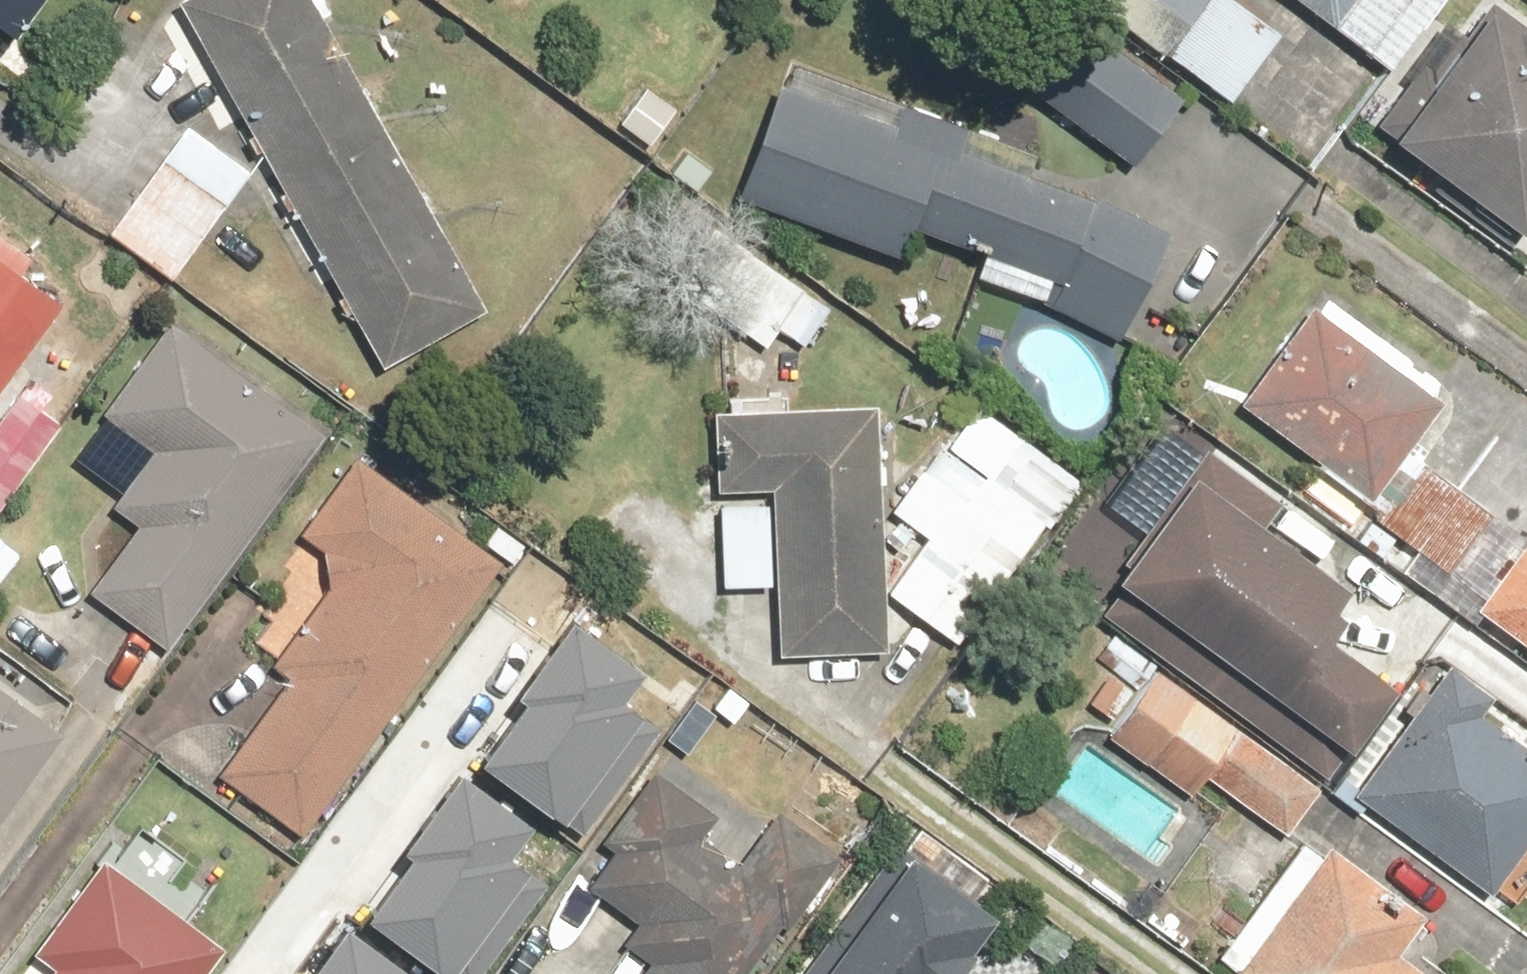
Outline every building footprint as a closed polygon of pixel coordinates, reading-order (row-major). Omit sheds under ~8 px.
[(8,37),(36,0),(0,0),(0,31),(8,37)] [(174,1),(379,366),(482,309),(308,0),(176,0),(174,1)] [(1222,116),(1276,46),(1217,0),(1074,0),(1222,116)] [(1332,24),(1350,0),(1299,0),(1332,24)] [(1374,129),(1509,236),(1526,213),(1526,16),(1507,0),(1476,0),(1374,129)] [(1083,29),(1032,97),(1130,172),(1181,105),(1083,29)] [(1024,154),(787,64),(733,207),(907,272),(916,248),(1123,326),(1158,233),(1014,179),(1024,154)] [(247,176),(185,130),(105,239),(167,284),(247,176)] [(60,303),(17,272),(28,256),(0,236),(0,387),(60,303)] [(828,307),(732,240),(688,304),(760,354),(780,326),(803,342),(828,307)] [(1441,403),(1311,307),(1240,403),(1369,499),(1441,403)] [(322,437),(169,324),(101,415),(154,455),(112,510),(137,528),(87,594),(162,650),(322,437)] [(13,394),(0,413),(0,510),(60,422),(43,411),(52,397),(24,378),(13,394)] [(1084,482),(979,398),(887,512),(923,541),(885,588),(955,644),(1084,482)] [(1154,402),(1038,561),(1325,768),(1395,672),(1324,621),(1336,605),(1328,599),(1346,574),(1263,514),(1279,492),(1154,402)] [(877,405),(711,409),(713,493),(768,491),(772,658),(884,655),(877,405)] [(499,564),(354,458),(297,535),(318,551),(325,591),(268,669),(286,682),(216,776),(298,837),(499,564)] [(1473,611),(1526,650),(1526,538),(1473,611)] [(639,665),(568,613),(472,745),(581,823),(663,710),(626,683),(639,665)] [(1349,796),(1488,897),(1526,844),(1526,749),(1481,715),(1494,697),(1447,663),(1349,796)] [(1211,778),(1280,832),(1315,788),(1157,665),(1105,733),(1193,801),(1211,778)] [(62,735),(0,692),(0,823),(62,735)] [(457,769),(361,901),(463,973),(473,973),(552,866),(514,839),(528,820),(457,769)] [(652,771),(602,843),(614,851),(586,891),(635,925),(619,948),(643,965),(637,973),(755,973),(838,856),(772,810),(736,862),(704,840),(719,818),(652,771)] [(997,922),(893,846),(798,973),(959,973),(997,922)] [(1233,973),(1423,973),(1399,956),(1425,920),(1326,848),(1233,973)] [(102,862),(32,956),(50,969),(46,973),(199,973),(218,948),(102,862)] [(343,917),(302,973),(410,973),(414,968),(343,917)]
